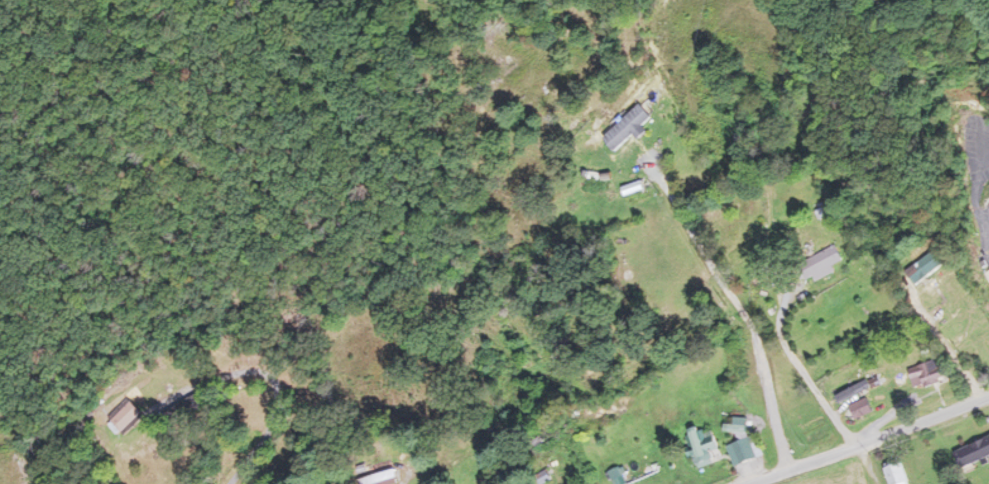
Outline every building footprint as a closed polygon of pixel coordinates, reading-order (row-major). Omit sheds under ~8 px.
[(634,133),(639,138),(648,130),(643,125),(652,116),(639,103),(603,137),(616,151),(634,133)] [(843,259),(834,242),(793,264),(802,281),(843,259)] [(944,264),(933,250),(906,270),(916,284),(944,264)] [(950,377),(943,356),(908,368),(916,389),(950,377)] [(106,417),(123,434),(143,415),(126,397),(106,417)] [(873,411),(867,398),(848,406),(854,419),(873,411)] [(698,467),(723,459),(713,426),(700,430),(699,426),(686,429),(698,467)] [(726,446),(736,466),(763,452),(753,433),(726,446)] [(963,470),(988,458),(988,435),(954,451),(963,470)] [(900,458),(884,465),(891,483),(909,483),(900,458)] [(364,483),(392,483),(399,482),(395,468),(362,478),(364,483)]
